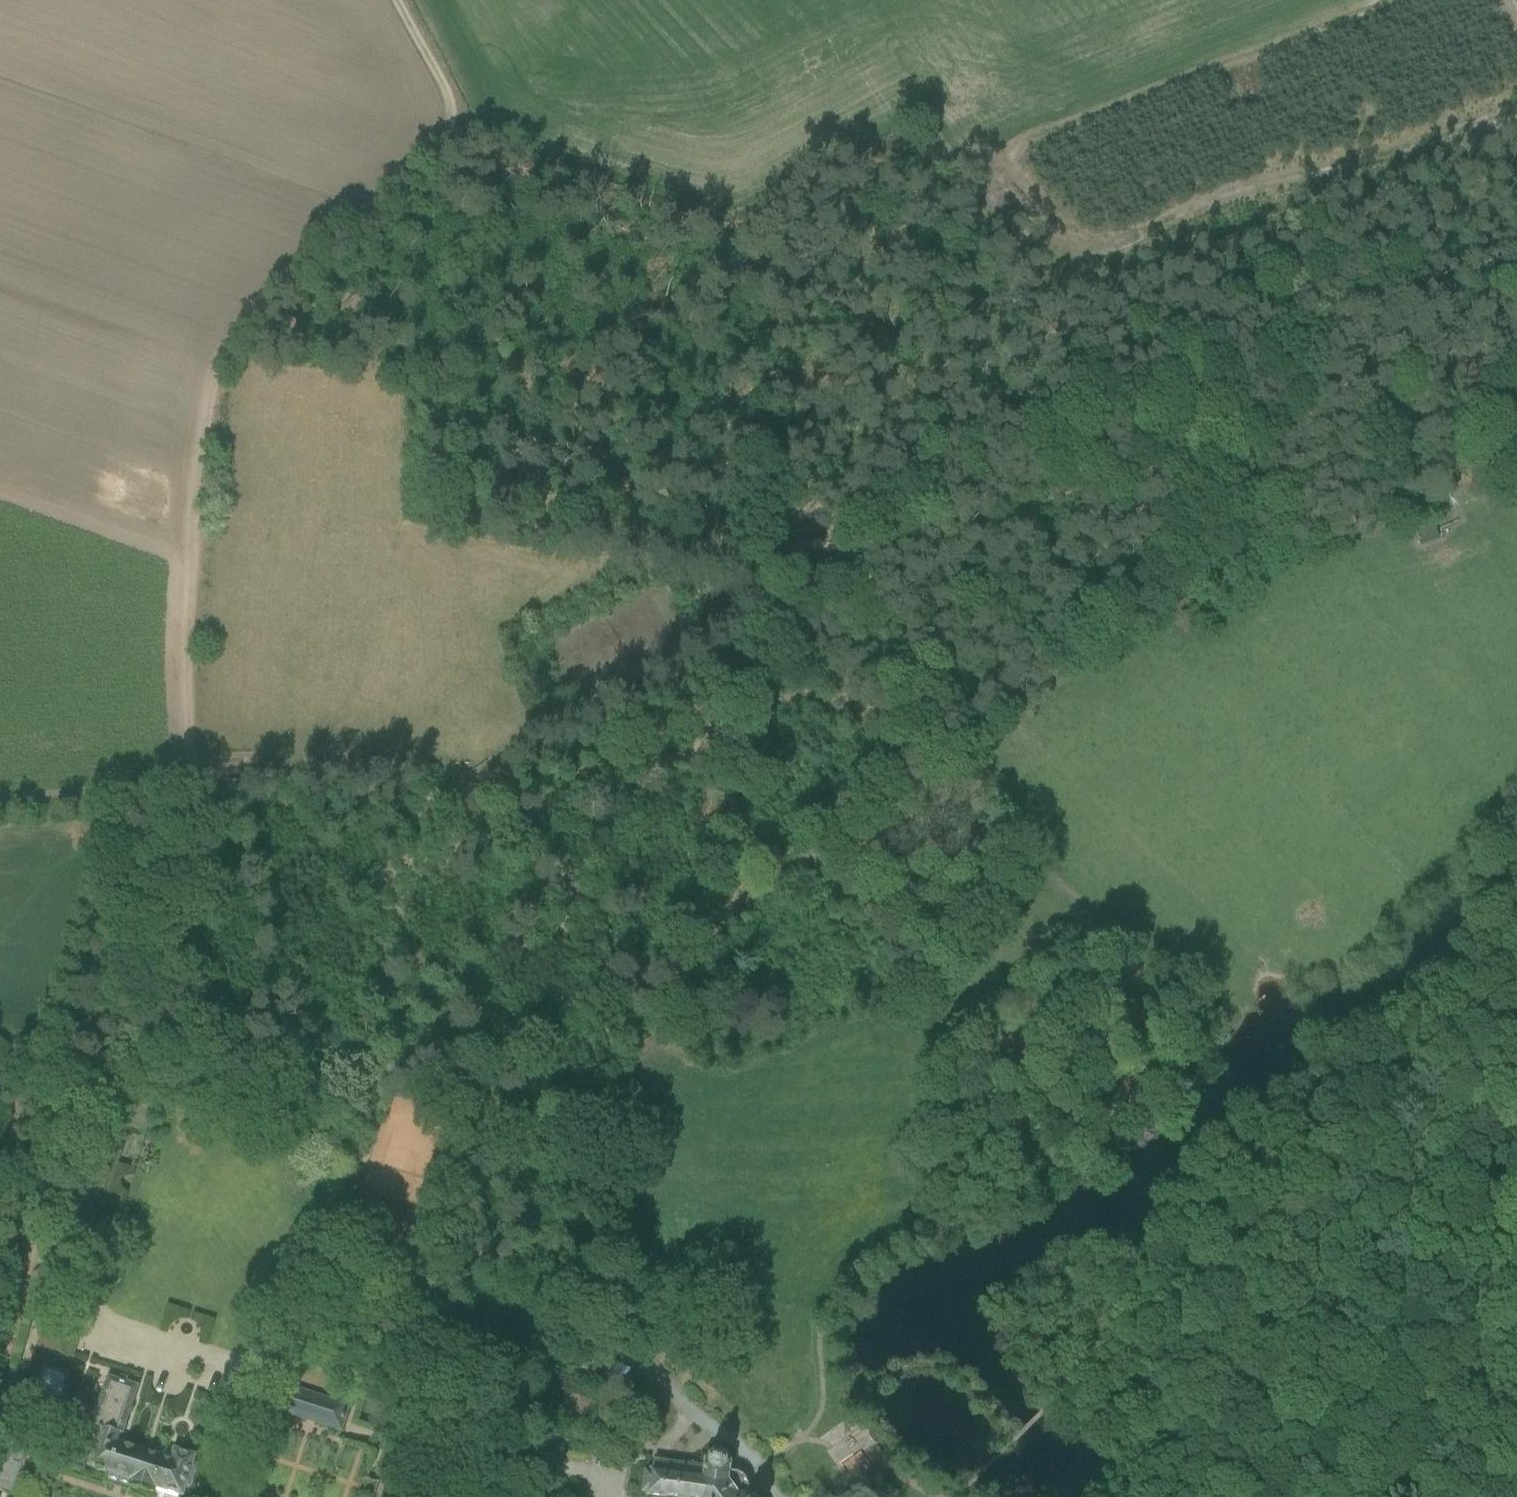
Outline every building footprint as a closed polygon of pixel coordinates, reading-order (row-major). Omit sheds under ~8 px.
[(121,1166),(111,1195),(126,1200),(136,1172),(121,1166)] [(198,1467),(194,1466),(197,1457),(173,1449),(170,1458),(123,1444),(125,1436),(140,1388),(109,1378),(93,1427),(94,1427),(91,1436),(97,1438),(88,1469),(96,1472),(97,1468),(104,1471),(103,1474),(108,1475),(105,1485),(130,1493),(132,1489),(155,1496),(157,1491),(169,1495),(170,1492),(177,1494),(176,1496),(177,1496),(185,1496),(187,1490),(191,1492),(198,1467)] [(348,1403),(292,1388),(285,1415),(341,1430),(348,1403)] [(732,1464),(728,1463),(729,1460),(724,1454),(715,1453),(708,1458),(708,1460),(704,1460),(703,1468),(654,1461),(653,1470),(650,1470),(650,1472),(645,1471),(642,1494),(646,1495),(646,1496),(753,1496),(749,1496),(749,1495),(750,1493),(750,1490),(750,1488),(749,1486),(749,1484),(747,1482),(746,1480),(744,1477),(742,1475),(739,1474),(737,1473),(731,1472),(732,1464)]
